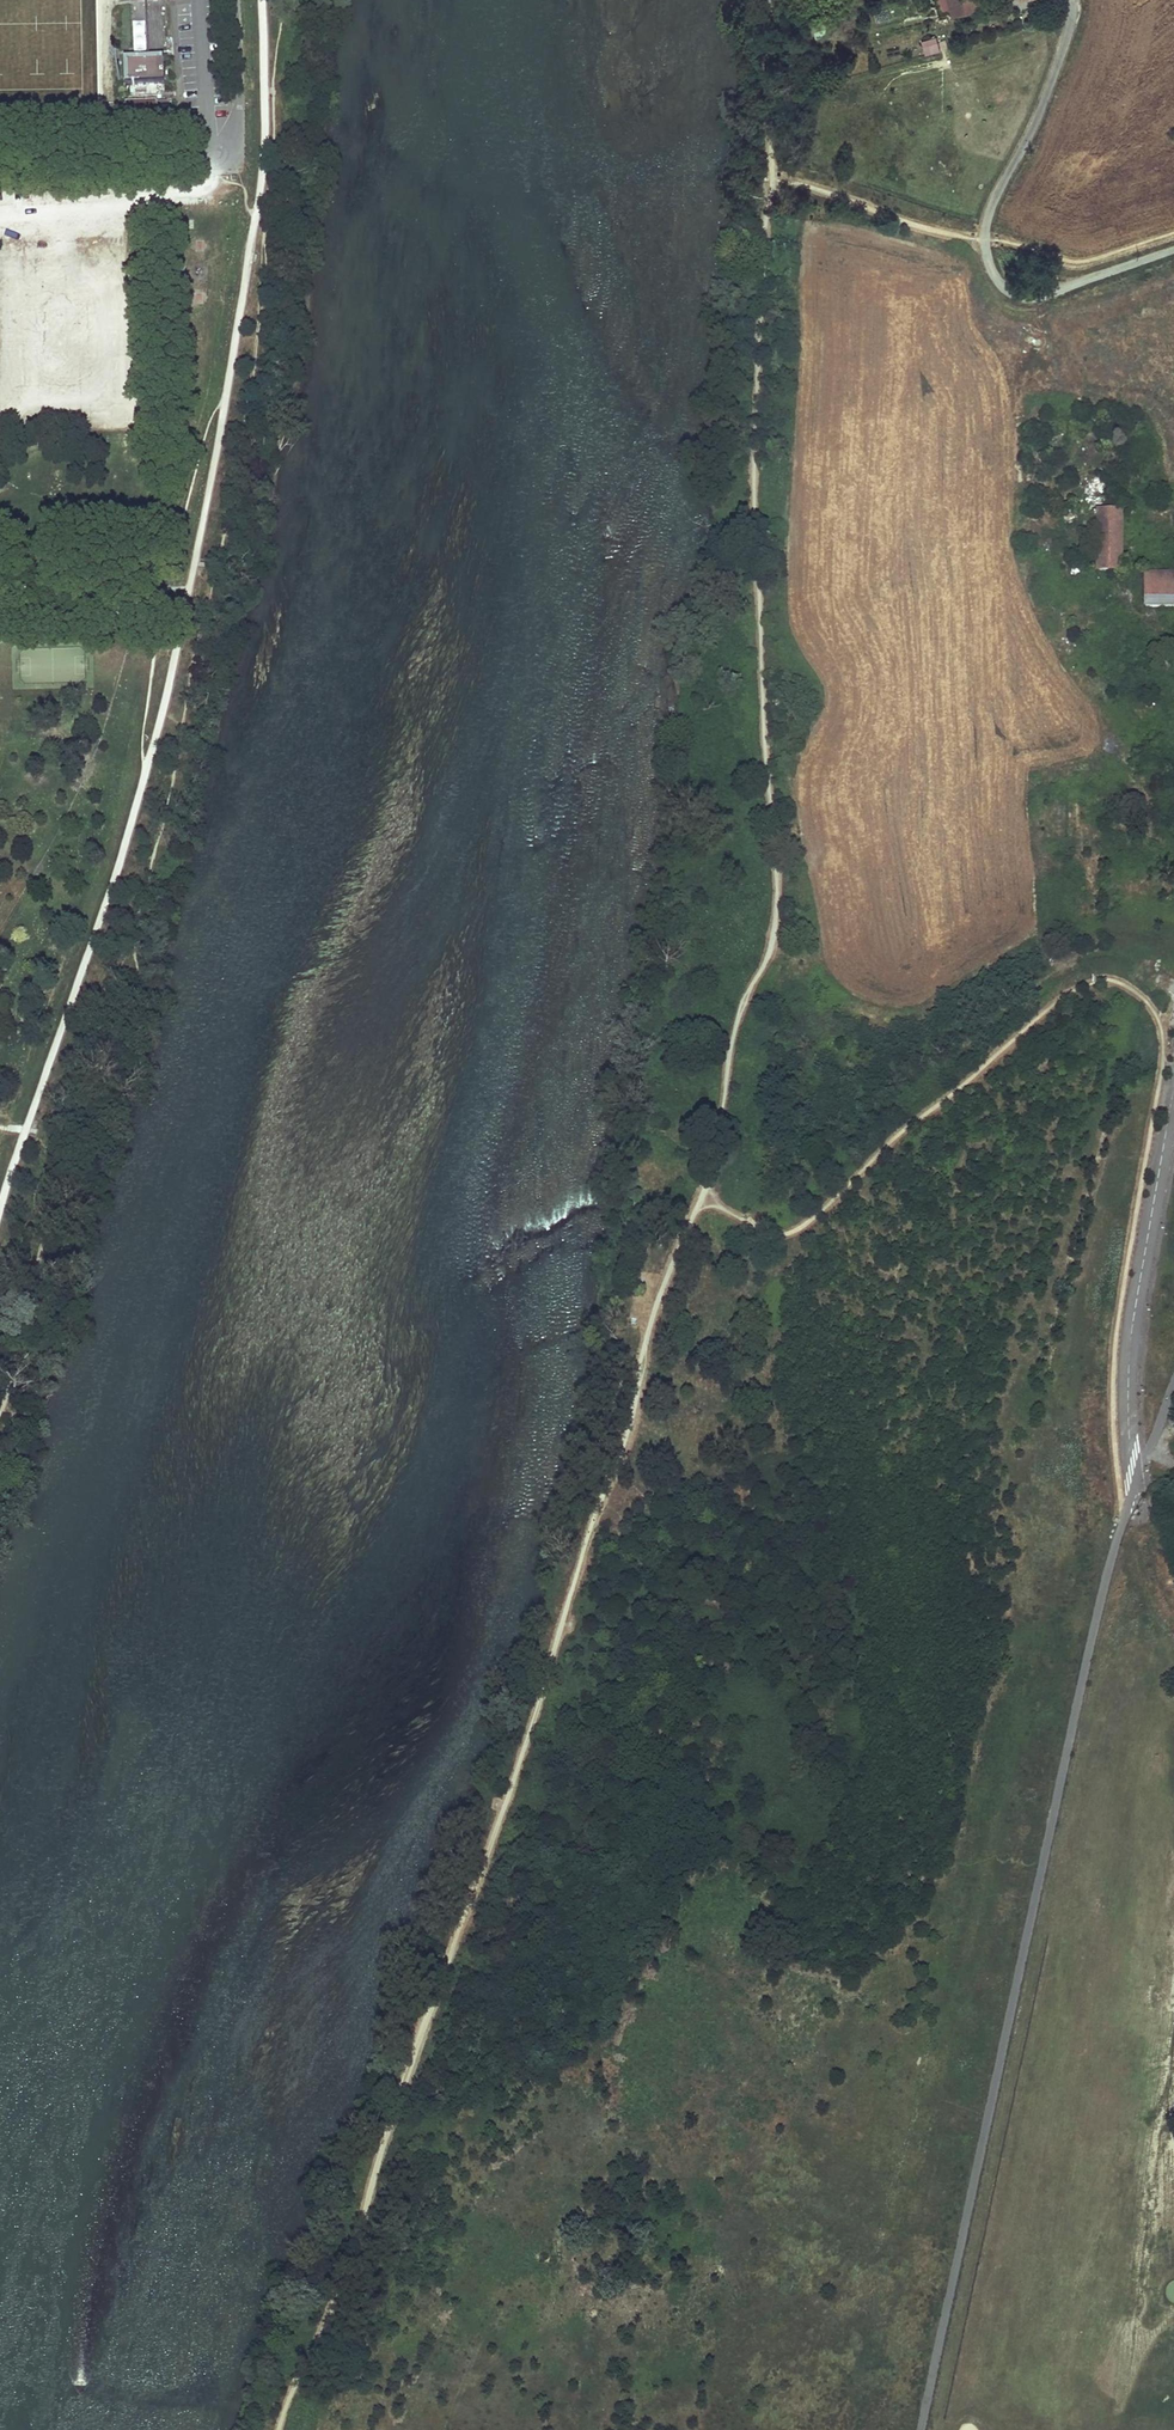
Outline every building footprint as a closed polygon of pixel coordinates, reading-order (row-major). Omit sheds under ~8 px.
[(172,134),(170,102),(165,102),(165,98),(162,98),(162,93),(165,92),(165,84),(163,61),(159,61),(159,53),(167,52),(165,0),(158,0),(131,1),(133,54),(127,54),(128,86),(129,94),(121,95),(122,103),(126,103),(128,136),(172,134)] [(978,0),(948,0),(952,17),(980,9),(978,0)] [(923,54),(939,52),(937,37),(921,39),(923,54)] [(1096,509),(1095,571),(1119,572),(1121,510),(1096,509)] [(1173,607),(1173,573),(1168,573),(1168,567),(1144,567),(1144,607),(1173,607)]
